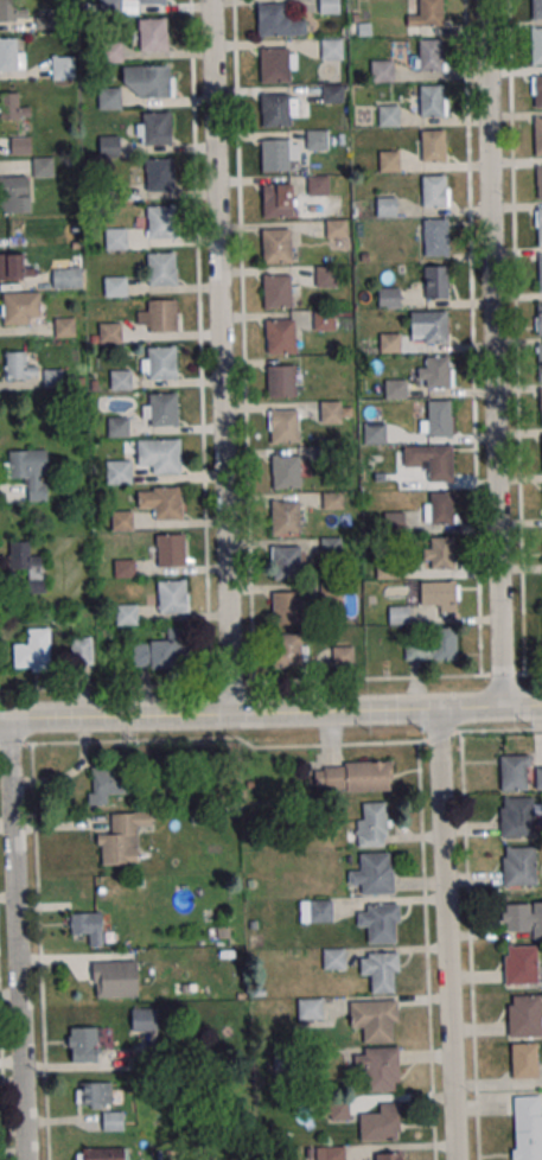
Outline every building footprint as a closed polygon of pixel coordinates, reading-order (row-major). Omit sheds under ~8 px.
[(24,22),(24,0),(0,0),(0,22),(24,22)] [(101,14),(100,0),(120,0),(121,13),(101,14)] [(320,13),(320,0),(340,0),(340,13),(320,13)] [(409,27),(442,27),(442,0),(419,0),(419,9),(409,9),(409,27)] [(533,18),(533,0),(541,0),(541,18),(533,18)] [(257,4),(285,2),(286,37),(259,38),(257,4)] [(52,28),(52,17),(36,17),(36,28),(52,28)] [(139,18),(166,18),(167,50),(140,51),(139,18)] [(533,31),(541,31),(541,64),(533,64),(533,31)] [(24,71),(24,46),(21,46),(21,37),(0,37),(0,71),(24,71)] [(321,40),(342,39),(343,58),(323,58),(321,40)] [(418,71),(443,71),(443,39),(418,39),(418,71)] [(101,43),(121,43),(122,60),(102,62),(101,43)] [(260,47),(287,47),(288,82),(261,83),(260,47)] [(75,78),(75,56),(52,56),(52,78),(75,78)] [(371,60),(394,59),(394,81),(372,81),(371,60)] [(121,65),(170,64),(171,97),(142,98),(122,82),(121,65)] [(541,107),(541,76),(532,76),(532,107),(541,107)] [(446,117),(446,85),(410,85),(410,117),(446,117)] [(97,88),(120,88),(120,108),(98,109),(97,88)] [(20,106),(20,91),(0,91),(0,120),(31,120),(31,106),(20,106)] [(261,94),(288,94),(289,128),(262,128),(261,94)] [(378,106),(398,106),(398,126),(380,126),(378,106)] [(142,113),(170,111),(171,145),(144,145),(142,113)] [(307,130),(327,129),(327,148),(307,148),(307,130)] [(421,129),(444,129),(445,161),(422,162),(421,129)] [(1,155),(33,155),(33,134),(1,134),(1,155)] [(98,136),(119,136),(119,154),(98,155),(98,136)] [(261,139),(288,138),(289,172),(262,173),(261,139)] [(380,151),(400,151),(400,171),(380,172),(380,151)] [(54,177),(54,158),(34,158),(34,177),(54,177)] [(146,159),(173,158),(174,191),(147,191),(146,159)] [(422,174),(445,173),(446,206),(423,208),(422,174)] [(0,175),(0,213),(30,213),(30,175),(0,175)] [(308,177),(329,176),(329,195),(308,195),(308,177)] [(262,184),(289,184),(289,218),(262,219),(262,184)] [(376,198),(396,197),(396,216),(376,216),(376,198)] [(148,206),(176,205),(176,238),(148,238),(148,206)] [(326,219),(346,218),(346,237),(326,237),(326,219)] [(425,221),(446,219),(447,253),(426,253),(425,221)] [(106,250),(127,250),(126,228),(106,228),(106,250)] [(262,229),(289,228),(291,263),(263,263),(262,229)] [(148,253),(176,251),(177,285),(149,285),(148,253)] [(33,280),(33,266),(24,266),(24,253),(0,253),(0,280),(33,280)] [(81,288),(81,263),(52,263),(52,288),(81,288)] [(425,266),(447,264),(448,298),(426,299),(425,266)] [(334,266),(317,266),(317,285),(334,285),(334,266)] [(263,274),(291,273),(292,307),(264,308),(263,274)] [(104,276),(104,296),(126,296),(126,276),(104,276)] [(378,288),(378,307),(399,307),(399,288),(378,288)] [(42,292),(2,292),(2,324),(42,324),(42,292)] [(148,300),(176,299),(177,332),(149,332),(148,300)] [(425,311),(446,310),(447,343),(426,344),(425,311)] [(334,311),(315,311),(315,330),(334,330),(334,311)] [(75,318),(55,318),(55,336),(75,336),(75,318)] [(267,319),(294,319),(295,353),(268,353),(267,319)] [(120,323),(100,323),(100,344),(120,344),(120,323)] [(380,352),(400,352),(400,334),(380,334),(380,352)] [(148,348),(176,346),(177,378),(149,380),(148,348)] [(4,379),(37,379),(37,365),(26,365),(26,351),(4,351),(4,379)] [(426,356),(448,355),(448,388),(427,389),(426,356)] [(267,365),(294,365),(295,400),(268,401),(267,365)] [(43,387),(62,387),(62,370),(43,370),(43,387)] [(131,370),(110,370),(110,390),(131,390),(131,370)] [(386,399),(406,399),(406,379),(386,379),(386,399)] [(148,393),(176,393),(177,425),(149,426),(148,393)] [(428,401),(449,400),(451,433),(429,434),(428,401)] [(342,423),(342,401),(320,401),(320,423),(342,423)] [(270,409),(298,409),(298,444),(270,445),(270,409)] [(108,437),(128,437),(128,417),(108,417),(108,437)] [(152,439),(179,439),(180,471),(153,472),(152,439)] [(429,448),(452,448),(453,480),(431,482),(429,448)] [(28,501),(48,501),(48,450),(7,450),(7,479),(28,479),(28,501)] [(272,455),(299,454),(300,489),(273,490),(272,455)] [(130,460),(107,460),(107,484),(130,484),(130,460)] [(154,486),(181,486),(183,518),(155,520),(154,486)] [(431,491),(453,490),(453,523),(432,524),(431,491)] [(343,492),(323,492),(323,508),(343,508),(343,492)] [(270,502),(298,501),(299,535),(272,536),(270,502)] [(133,530),(133,511),(112,511),(112,530),(133,530)] [(404,512),(386,512),(386,531),(404,531),(404,512)] [(157,535),(184,534),(185,567),(158,567),(157,535)] [(431,536),(453,536),(453,568),(432,569),(431,536)] [(46,594),(46,555),(30,555),(30,541),(9,541),(9,569),(28,569),(28,594),(46,594)] [(272,547),(299,546),(300,579),(273,580),(272,547)] [(117,577),(131,577),(131,561),(117,561),(117,577)] [(158,581),(185,580),(186,613),(159,613),(158,581)] [(420,582),(420,611),(457,611),(457,582),(420,582)] [(273,592),(300,591),(301,624),(274,624),(273,592)] [(116,604),(116,625),(137,625),(137,604),(116,604)] [(390,624),(408,624),(408,607),(390,607),(390,624)] [(434,627),(455,626),(457,659),(435,661),(434,627)] [(15,642),(15,670),(50,670),(50,628),(28,628),(28,642),(15,642)] [(133,668),(186,668),(186,628),(167,628),(166,641),(133,641),(133,668)] [(274,633),(301,632),(301,665),(274,667),(274,633)] [(93,637),(72,637),(72,662),(93,662),(93,637)] [(333,647),(333,667),(353,667),(353,646),(333,647)] [(529,756),(500,756),(500,790),(529,790),(529,756)] [(392,791),(392,762),(313,763),(314,792),(392,791)] [(89,805),(108,805),(109,793),(130,794),(131,768),(90,767),(89,805)] [(503,797),(533,797),(534,835),(500,836),(500,808),(504,808),(503,797)] [(356,818),(356,846),(388,846),(388,802),(362,802),(362,818),(356,818)] [(138,825),(152,825),(152,812),(111,813),(111,832),(99,832),(99,864),(139,864),(138,825)] [(505,848),(535,847),(536,886),(503,887),(503,859),(505,859),(505,848)] [(361,894),(393,893),(392,853),(360,853),(361,870),(349,870),(349,884),(361,884),(361,894)] [(332,900),(301,900),(301,922),(332,922),(332,900)] [(503,903),(503,930),(541,930),(541,903),(503,903)] [(400,904),(400,922),(395,922),(396,942),(368,943),(368,926),(358,926),(357,912),(368,912),(366,905),(400,904)] [(70,913),(70,937),(86,937),(86,945),(103,945),(103,913),(70,913)] [(506,947),(536,945),(537,983),(504,984),(504,956),(508,956),(506,947)] [(345,948),(323,948),(323,970),(345,970),(345,948)] [(398,951),(400,971),(394,971),(394,993),(371,993),(371,975),(361,975),(359,958),(368,957),(368,952),(398,951)] [(139,961),(91,961),(91,998),(139,998),(139,961)] [(512,996),(540,995),(541,1037),(509,1037),(508,1005),(512,1005),(512,996)] [(321,1019),(321,999),(298,999),(298,1019),(321,1019)] [(397,1000),(397,1021),(391,1021),(393,1043),(363,1044),(363,1027),(350,1027),(350,1002),(397,1000)] [(157,1031),(157,1008),(130,1008),(130,1031),(157,1031)] [(97,1027),(68,1027),(68,1063),(97,1063),(97,1027)] [(537,1043),(512,1043),(512,1078),(537,1078),(537,1043)] [(364,1047),(398,1046),(398,1082),(395,1082),(395,1091),(365,1092),(364,1067),(355,1067),(353,1054),(364,1054),(364,1047)] [(111,1082),(76,1082),(76,1107),(111,1107),(111,1082)] [(514,1159),(541,1159),(541,1095),(513,1095),(514,1159)] [(400,1102),(377,1102),(377,1114),(360,1114),(360,1141),(400,1141),(400,1102)] [(103,1131),(124,1131),(124,1112),(103,1112),(103,1131)] [(307,1147),(307,1159),(344,1159),(344,1147),(307,1147)] [(129,1148),(77,1149),(77,1159),(129,1159),(129,1148)]
